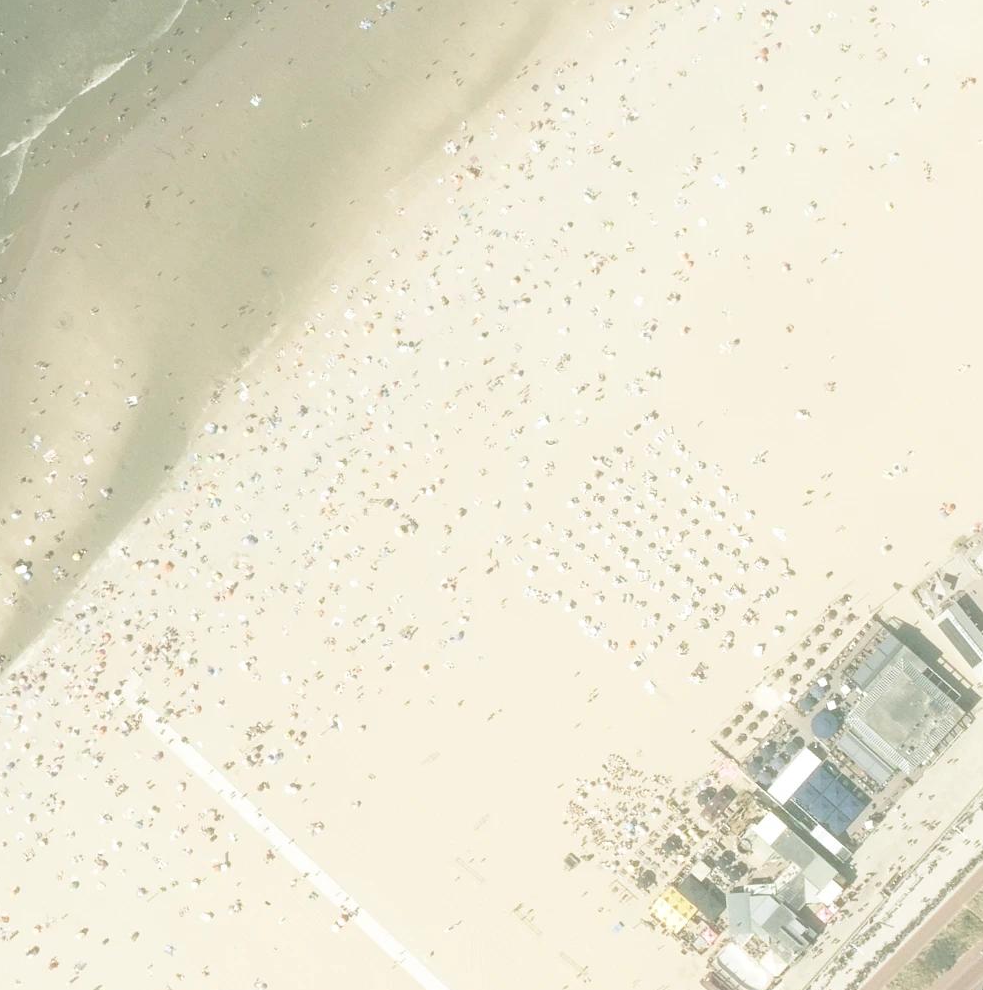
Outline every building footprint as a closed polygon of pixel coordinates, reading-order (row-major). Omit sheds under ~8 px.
[(932,622),(980,682),(982,680),(982,638),(955,604),(932,622)] [(866,695),(844,720),(851,727),(847,732),(892,773),(904,760),(914,769),(964,714),(921,675),(927,667),(901,645),(861,690),(866,695)] [(787,963),(815,932),(791,911),(803,898),(827,899),(846,878),(768,807),(740,838),(764,859),(775,847),(785,856),(788,853),(799,863),(775,889),(775,881),(743,881),(743,890),(728,890),(728,931),(768,931),(773,936),(765,944),(787,963)]
